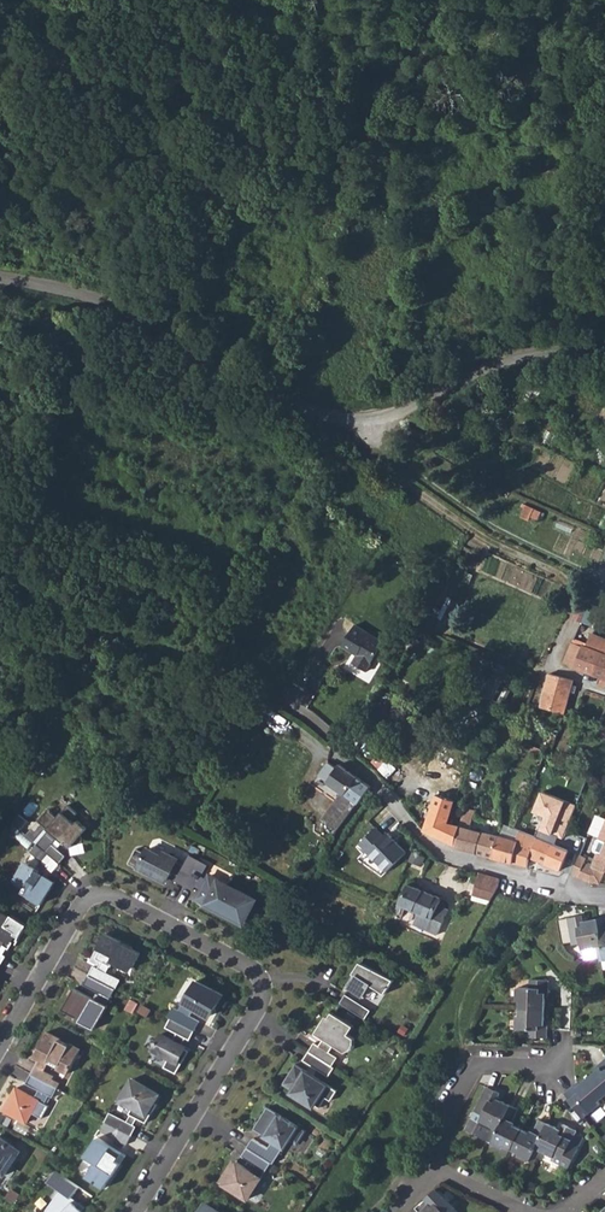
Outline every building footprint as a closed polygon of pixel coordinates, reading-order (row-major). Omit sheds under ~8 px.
[(527,505),(524,517),(537,521),(541,509),(527,505)] [(586,629),(591,630),(596,616),(590,614),(586,629)] [(370,668),(388,640),(361,623),(347,643),(357,650),(353,657),(370,668)] [(594,672),(603,652),(604,652),(604,639),(591,634),(586,646),(574,641),(565,662),(594,672)] [(603,652),(594,672),(600,674),(598,682),(604,684),(604,652),(603,652)] [(574,680),(551,676),(542,708),(565,713),(570,693),(575,693),(578,686),(572,685),(574,680)] [(337,830),(358,802),(370,787),(341,763),(337,767),(328,761),(318,773),(330,783),(341,792),(338,796),(322,818),(330,825),(337,830)] [(327,787),(338,796),(341,792),(330,783),(327,787)] [(561,837),(574,806),(539,791),(531,813),(543,818),(537,831),(561,837)] [(435,804),(452,810),(455,801),(438,795),(435,804)] [(49,826),(37,840),(60,860),(67,852),(53,839),(58,834),(68,843),(85,840),(82,831),(88,825),(79,817),(77,820),(73,816),(79,810),(70,801),(48,825),(49,826)] [(434,803),(424,830),(425,831),(437,836),(457,843),(462,824),(451,821),(452,810),(435,804),(434,803)] [(476,810),(466,807),(464,816),(474,818),(476,810)] [(604,875),(604,810),(594,837),(602,839),(597,854),(592,852),(586,867),(599,872),(604,875)] [(474,818),(464,816),(462,824),(457,843),(455,847),(476,852),(483,830),(471,827),(474,818)] [(324,832),(331,837),(337,830),(330,825),(324,832)] [(376,826),(356,844),(382,874),(402,856),(376,826)] [(502,836),(483,830),(476,852),(494,858),(502,836)] [(536,835),(526,830),(521,842),(502,836),(494,858),(521,865),(525,857),(536,835)] [(582,856),(536,835),(525,857),(572,880),(579,864),(582,856)] [(60,860),(37,840),(31,848),(41,857),(35,865),(25,858),(15,873),(25,880),(20,887),(38,901),(54,878),(43,871),(48,864),(53,868),(60,860)] [(186,885),(201,859),(191,853),(186,864),(178,860),(179,858),(165,850),(163,854),(150,846),(147,851),(138,846),(130,860),(164,880),(167,874),(169,875),(172,870),(180,874),(177,880),(186,885)] [(210,864),(201,859),(186,885),(195,890),(197,886),(204,890),(199,899),(244,925),(257,901),(212,875),(210,879),(203,875),(210,864)] [(579,864),(572,880),(584,885),(593,886),(599,872),(586,867),(579,864)] [(512,878),(495,873),(493,877),(489,889),(507,894),(512,878)] [(507,894),(524,899),(529,883),(512,878),(511,883),(507,894)] [(443,898),(410,883),(396,911),(400,912),(403,905),(419,912),(413,923),(437,934),(449,910),(440,905),(443,898)] [(507,894),(489,889),(487,894),(505,900),(507,894)] [(0,961),(6,952),(3,950),(16,931),(21,934),(29,922),(14,913),(12,915),(0,907),(0,961)] [(583,951),(597,948),(603,947),(598,920),(583,922),(582,917),(568,920),(573,943),(573,946),(581,944),(583,951)] [(573,943),(568,920),(558,922),(563,945),(573,943)] [(100,966),(95,963),(90,972),(116,987),(121,978),(108,970),(111,965),(112,966),(115,960),(131,969),(136,961),(137,962),(142,954),(133,949),(125,944),(126,942),(109,932),(101,946),(103,947),(99,954),(98,956),(104,959),(100,966)] [(393,982),(360,964),(353,976),(356,978),(349,990),(362,998),(369,986),(384,996),(393,982)] [(116,987),(90,972),(85,982),(101,990),(97,997),(75,984),(62,1007),(82,1018),(81,1019),(95,1027),(108,1004),(107,1003),(116,987)] [(521,1001),(520,1009),(545,1010),(546,995),(548,995),(549,981),(530,980),(530,988),(518,988),(517,1001),(521,1001)] [(173,1008),(168,1016),(170,1018),(194,1031),(199,1022),(189,1017),(193,1010),(203,1016),(204,1017),(205,1018),(206,1018),(207,1018),(208,1018),(209,1017),(210,1017),(210,1016),(211,1015),(223,996),(197,981),(179,1011),(173,1008)] [(345,996),(339,1005),(365,1021),(370,1012),(345,996)] [(529,1037),(547,1037),(547,1032),(547,1025),(544,1025),(545,1010),(520,1009),(520,1016),(516,1016),(516,1028),(528,1029),(529,1037)] [(314,1044),(308,1052),(334,1069),(339,1060),(329,1053),(333,1047),(344,1054),(353,1050),(353,1040),(347,1036),(352,1028),(331,1014),(328,1019),(325,1017),(314,1035),(322,1040),(318,1047),(314,1044)] [(194,1031),(170,1018),(165,1027),(177,1034),(173,1041),(161,1034),(152,1050),(168,1059),(163,1067),(174,1074),(187,1051),(184,1049),(185,1047),(181,1045),(185,1039),(188,1041),(194,1031)] [(41,1056),(32,1071),(58,1086),(61,1081),(53,1077),(55,1074),(45,1069),(50,1061),(69,1072),(83,1049),(72,1043),(71,1044),(62,1038),(63,1037),(50,1030),(37,1053),(41,1056)] [(334,1069),(308,1052),(303,1062),(328,1077),(334,1069)] [(599,1064),(601,1067),(589,1077),(604,1096),(604,1059),(599,1064)] [(336,1092),(295,1065),(283,1083),(294,1090),(291,1094),(312,1108),(313,1106),(318,1109),(325,1099),(330,1102),(336,1092)] [(58,1086),(32,1071),(26,1081),(39,1088),(35,1095),(16,1085),(4,1108),(27,1120),(32,1110),(42,1116),(49,1103),(45,1101),(50,1093),(53,1095),(58,1086)] [(599,1101),(604,1096),(589,1077),(577,1087),(575,1084),(565,1093),(577,1107),(584,1102),(591,1111),(601,1103),(599,1101)] [(158,1094),(131,1078),(119,1099),(132,1107),(128,1114),(129,1115),(126,1121),(109,1111),(104,1121),(130,1136),(135,1126),(132,1125),(136,1117),(145,1122),(156,1103),(153,1102),(158,1094)] [(480,1121),(494,1127),(499,1129),(511,1106),(497,1098),(500,1093),(487,1087),(475,1111),(483,1115),(480,1121)] [(504,1145),(512,1149),(522,1129),(511,1123),(518,1110),(511,1106),(499,1129),(494,1127),(488,1140),(503,1148),(504,1145)] [(304,1132),(267,1108),(253,1129),(257,1132),(272,1142),(267,1150),(252,1140),(246,1149),(270,1164),(272,1165),(282,1148),(283,1149),(289,1140),(296,1144),(304,1132)] [(518,1155),(533,1162),(539,1150),(536,1148),(548,1124),(537,1118),(530,1133),(522,1129),(512,1149),(519,1152),(518,1155)] [(130,1136),(104,1121),(98,1130),(125,1145),(130,1136)] [(560,1130),(548,1124),(536,1148),(539,1150),(554,1157),(552,1160),(570,1168),(585,1138),(575,1133),(576,1131),(563,1124),(560,1130)] [(6,1174),(18,1157),(16,1145),(1,1134),(0,1136),(0,1169),(6,1174)] [(95,1136),(85,1149),(95,1157),(82,1174),(99,1187),(117,1163),(113,1160),(119,1153),(95,1136)] [(270,1164),(246,1149),(241,1157),(255,1166),(250,1173),(236,1164),(233,1169),(229,1166),(219,1183),(233,1192),(234,1190),(238,1192),(237,1194),(247,1201),(270,1164)] [(122,1156),(119,1153),(113,1160),(117,1163),(122,1156)] [(81,1207),(80,1207),(84,1203),(70,1193),(76,1185),(54,1168),(46,1179),(61,1190),(45,1211),(77,1211),(81,1207)] [(436,1189),(426,1199),(430,1204),(421,1211),(453,1211),(455,1210),(436,1189)] [(204,1204),(199,1211),(217,1211),(204,1204)]
